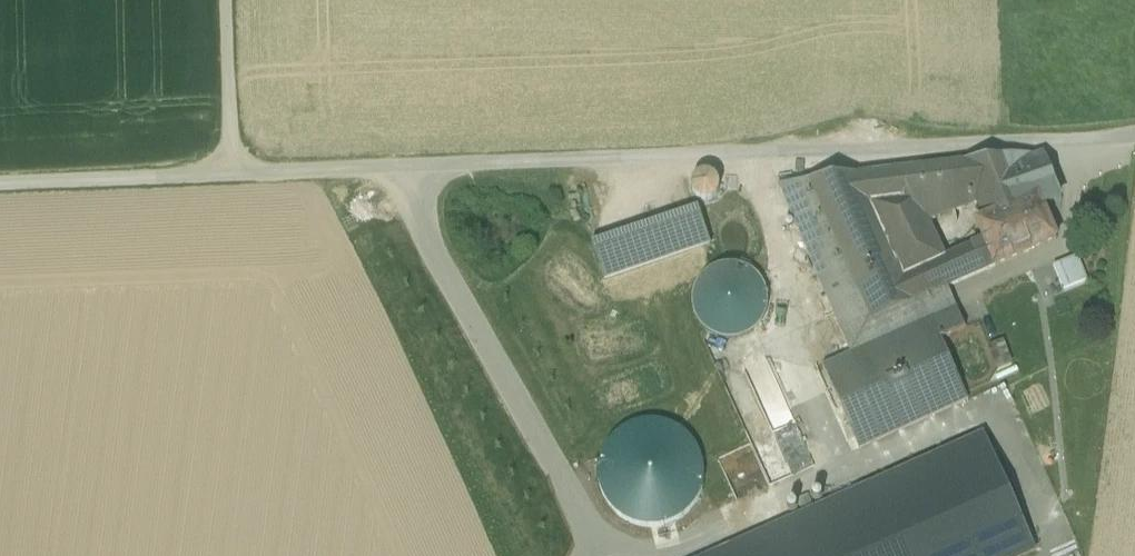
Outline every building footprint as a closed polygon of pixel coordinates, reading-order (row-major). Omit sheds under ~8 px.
[(1043,154),(961,162),(983,220),(1037,196),(1040,202),(1059,196),(1043,154)] [(703,202),(707,203),(712,201),(716,198),(719,194),(720,190),(720,185),(718,181),(715,177),(711,175),(706,174),(701,174),(697,177),(694,180),(691,184),(691,189),(692,194),(694,198),(698,201),(703,202)] [(858,176),(805,182),(844,269),(868,323),(914,303),(858,176)] [(983,220),(976,224),(995,267),(1056,240),(1040,202),(1037,196),(983,220)] [(697,207),(592,242),(604,278),(709,243),(697,207)] [(1049,291),(1087,281),(1081,259),(1043,269),(1049,291)] [(732,348),(745,346),(756,340),(765,330),(771,318),(772,304),(769,291),(761,279),(750,271),(737,267),(723,267),(710,272),(700,281),(693,293),(691,305),(692,319),(698,330),(707,340),(719,346),(732,348)] [(868,323),(844,269),(818,280),(851,355),(851,356),(932,319),(923,299),(914,303),(868,323)] [(947,288),(923,299),(932,319),(932,320),(956,310),(947,288)] [(956,310),(932,320),(941,340),(965,329),(956,310)] [(932,319),(851,356),(851,355),(849,356),(885,438),(968,401),(941,340),(932,320),(932,319)] [(1005,339),(986,347),(993,365),(975,373),(973,368),(960,373),(967,390),(1017,370),(1005,339)] [(885,438),(849,356),(822,368),(858,450),(885,438)] [(988,433),(811,504),(814,512),(705,555),(1038,555),(988,433)] [(666,455),(606,458),(610,526),(699,521),(695,437),(665,438),(666,455)]
